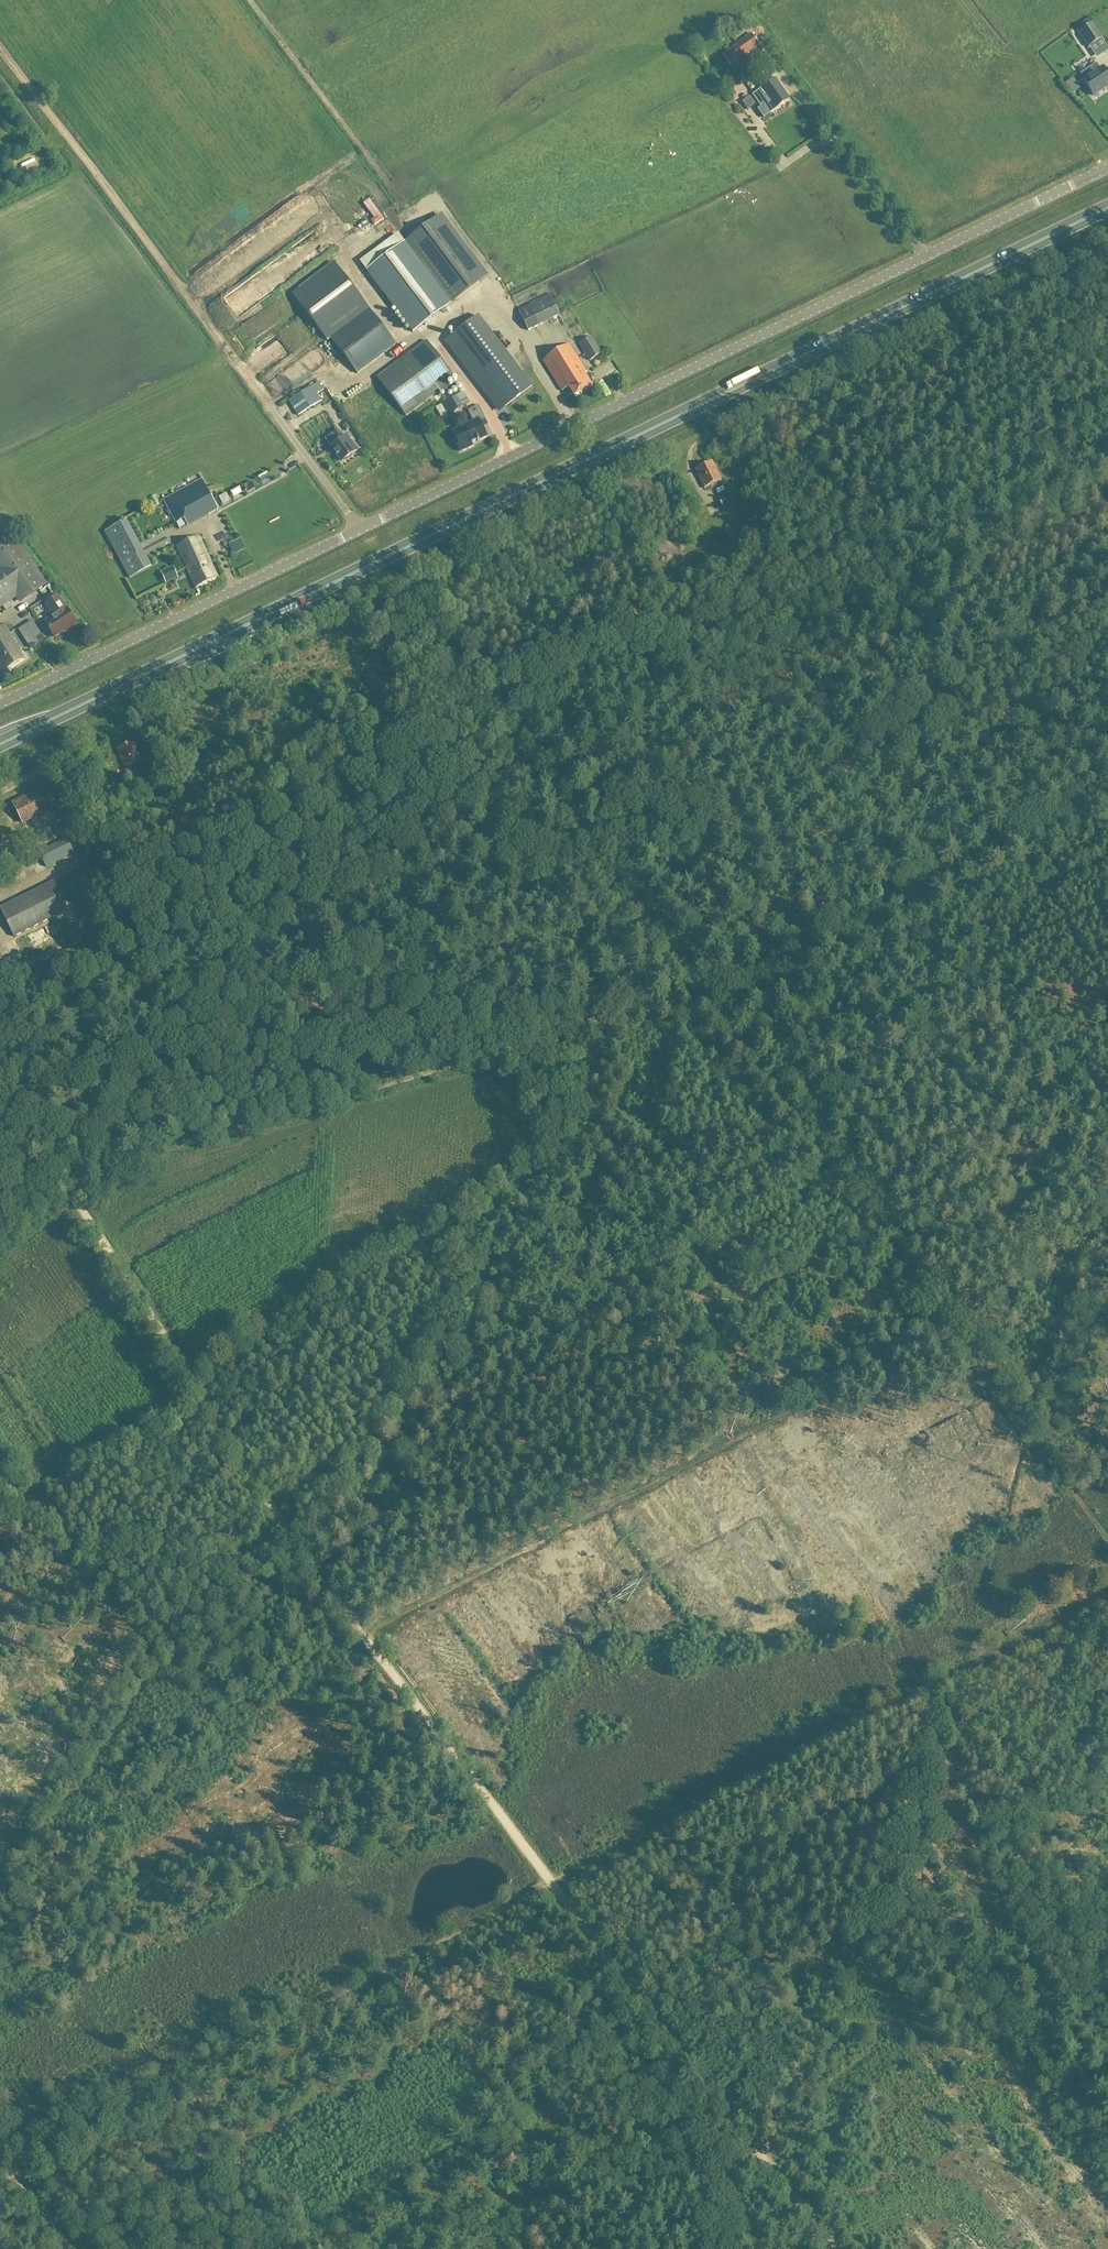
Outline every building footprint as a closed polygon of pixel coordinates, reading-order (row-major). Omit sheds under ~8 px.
[(1079,33),(1089,47),(1101,38),(1092,24),(1079,33)] [(730,65),(758,44),(751,34),(722,55),(730,65)] [(1107,86),(1107,76),(1103,68),(1100,70),(1096,64),(1081,75),(1084,80),(1083,81),(1093,96),(1104,89),(1103,88),(1106,86),(1107,87),(1107,86)] [(776,79),(760,90),(767,100),(759,105),(762,109),(758,111),(763,118),(767,116),(790,100),(776,79)] [(1072,79),(1067,83),(1073,92),(1079,89),(1072,79)] [(413,332),(451,304),(487,278),(441,215),(367,270),(413,332)] [(396,345),(369,309),(334,263),(292,295),(327,341),(330,339),(357,374),(396,345)] [(528,331),(538,326),(560,315),(550,294),(518,310),(528,331)] [(479,316),(445,342),(485,395),(492,390),(505,407),(532,387),(479,316)] [(590,361),(602,354),(591,337),(579,344),(590,361)] [(426,341),(377,378),(406,417),(437,393),(440,397),(451,389),(446,384),(454,378),(426,341)] [(574,396),(592,385),(585,373),(586,372),(569,344),(543,361),(562,391),(568,387),(574,396)] [(298,416),(322,401),(313,387),(289,402),(298,416)] [(463,392),(442,404),(448,414),(469,403),(463,392)] [(478,440),(486,437),(479,422),(485,419),(478,406),(468,411),(473,421),(452,432),(457,440),(455,441),(460,452),(473,446),(472,444),(477,441),(477,442),(479,441),(478,440)] [(325,440),(342,462),(358,450),(346,435),(343,437),(338,430),(325,440)] [(704,489),(721,481),(712,462),(695,470),(704,489)] [(260,476),(262,481),(272,478),(270,473),(260,476)] [(164,501),(176,523),(184,519),(187,525),(218,509),(202,480),(164,501)] [(236,499),(246,495),(243,489),(233,493),(236,499)] [(229,509),(234,507),(229,495),(223,498),(229,509)] [(151,567),(126,521),(105,532),(130,579),(151,567)] [(14,596),(19,604),(45,586),(40,579),(7,530),(1,522),(0,522),(0,606),(14,596)] [(177,547),(196,588),(218,578),(199,537),(177,547)] [(235,554),(245,549),(241,540),(231,544),(235,554)] [(178,577),(173,566),(161,573),(166,583),(178,577)] [(46,604),(49,610),(54,617),(44,623),(53,638),(66,630),(66,631),(76,625),(66,610),(58,597),(46,604)] [(22,660),(20,656),(21,655),(4,626),(0,629),(0,669),(2,673),(22,660)] [(38,634),(28,638),(32,647),(42,642),(38,634)] [(126,768),(143,760),(134,741),(117,750),(126,768)] [(128,782),(134,794),(146,788),(141,776),(128,782)] [(22,824),(53,808),(42,788),(12,804),(22,824)] [(74,854),(67,840),(39,854),(46,868),(74,854)] [(90,840),(82,844),(87,855),(95,851),(90,840)] [(56,873),(59,878),(82,867),(79,861),(56,873)] [(10,892),(31,882),(27,874),(6,884),(10,892)] [(69,910),(54,882),(0,910),(15,938),(69,910)]
